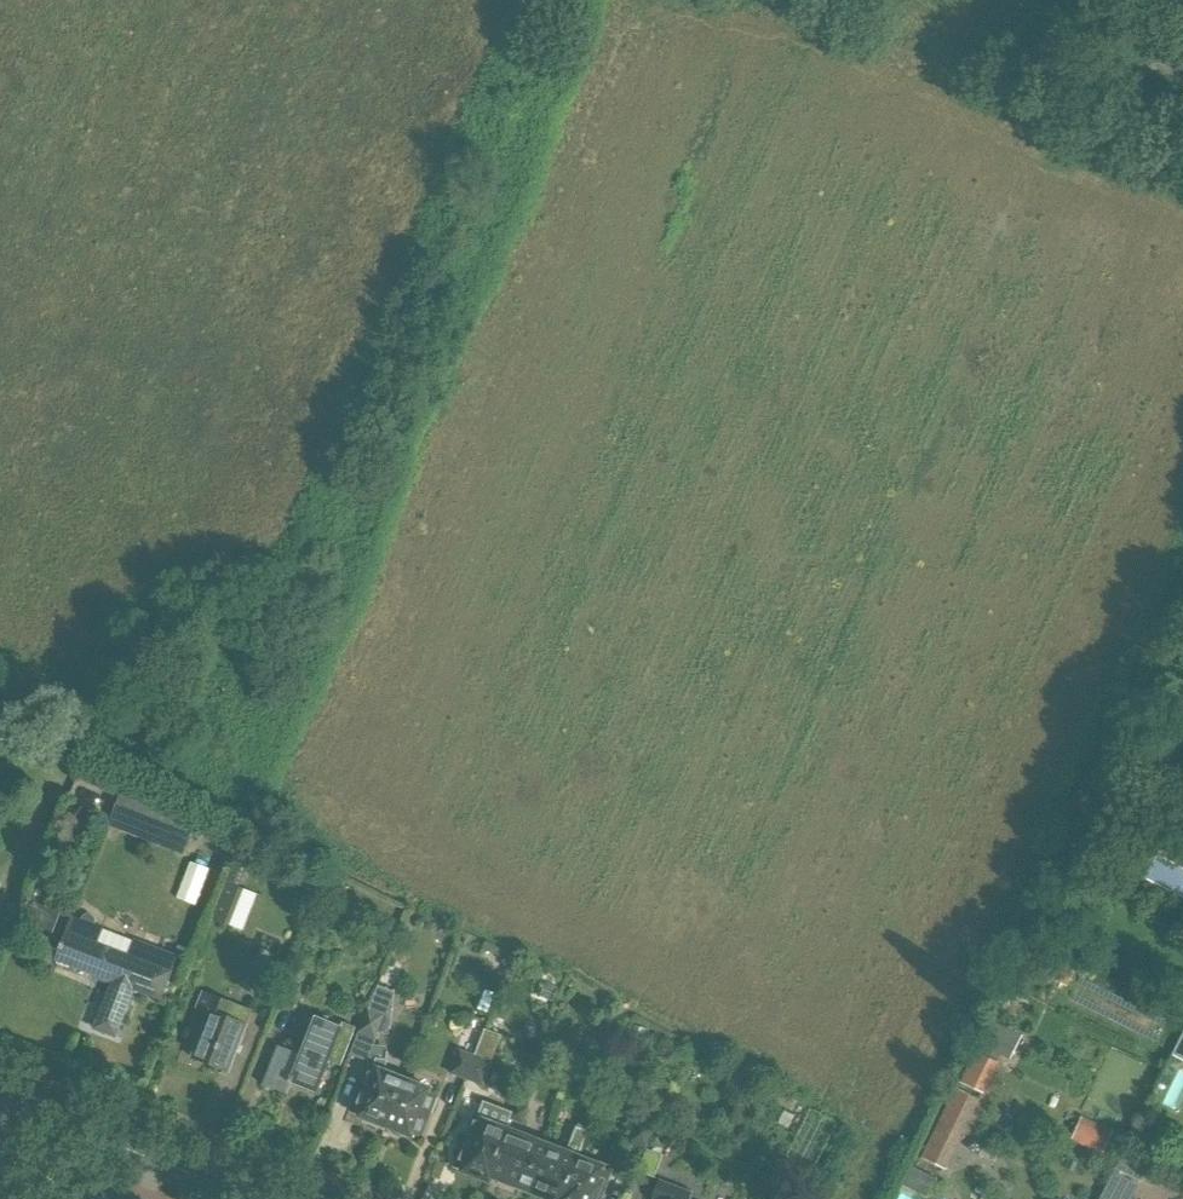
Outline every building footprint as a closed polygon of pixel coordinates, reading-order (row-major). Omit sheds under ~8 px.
[(150,825),(184,841),(192,823),(157,807),(120,792),(124,783),(93,770),(88,781),(120,794),(113,810),(150,825)] [(63,825),(53,852),(68,858),(78,831),(63,825)] [(215,920),(243,931),(257,895),(228,884),(215,920)] [(34,904),(21,937),(47,947),(60,914),(34,904)] [(135,990),(162,1000),(178,956),(135,939),(129,954),(100,943),(105,929),(96,925),(97,923),(95,917),(89,915),(86,916),(84,918),(83,920),(75,917),(58,961),(114,982),(95,1030),(116,1038),(135,990)] [(369,1063),(375,1046),(379,1034),(390,1035),(391,1029),(391,1030),(395,992),(379,986),(369,1009),(368,1008),(350,1055),(369,1063)] [(229,1073),(253,1011),(205,992),(199,1010),(211,1014),(193,1058),(229,1073)] [(317,1094),(330,1062),(342,1066),(356,1028),(343,1023),(341,1027),(316,1018),(301,1056),(280,1047),(264,1087),(289,1096),(293,1085),(317,1094)] [(1022,1037),(991,1022),(979,1045),(1011,1061),(1022,1037)] [(1172,1056),(1182,1061),(1182,1034),(1172,1056)] [(464,1092),(461,1091),(458,1101),(476,1108),(493,1062),(490,1062),(495,1047),(480,1041),(475,1056),(478,1057),(464,1092)] [(406,1078),(388,1071),(390,1066),(387,1065),(389,1052),(387,1052),(388,1047),(375,1046),(369,1063),(352,1108),(365,1113),(363,1117),(388,1126),(406,1078)] [(462,1079),(458,1090),(461,1091),(464,1092),(478,1057),(475,1056),(458,1050),(449,1075),(462,1079)] [(983,1095),(999,1064),(975,1052),(960,1084),(983,1095)] [(435,1089),(406,1078),(388,1126),(412,1136),(413,1132),(420,1135),(437,1093),(434,1091),(435,1089)] [(955,1088),(921,1160),(945,1171),(979,1100),(955,1088)] [(511,1120),(513,1120),(513,1122),(523,1126),(530,1108),(518,1103),(511,1120)] [(482,1108),(477,1119),(458,1170),(489,1182),(510,1128),(513,1122),(513,1120),(511,1120),(482,1108)] [(1113,1131),(1081,1117),(1070,1141),(1102,1156),(1113,1131)] [(629,1143),(646,1150),(656,1125),(639,1118),(629,1143)] [(547,1198),(563,1198),(580,1155),(579,1155),(590,1127),(580,1123),(578,1128),(576,1127),(567,1150),(545,1142),(544,1146),(540,1145),(531,1166),(539,1170),(530,1192),(547,1198)] [(489,1182),(490,1182),(492,1177),(530,1192),(539,1170),(531,1166),(540,1145),(544,1146),(545,1142),(510,1128),(489,1182)] [(646,1150),(637,1173),(655,1179),(663,1156),(646,1150)] [(580,1155),(563,1198),(599,1198),(612,1167),(599,1162),(598,1163),(580,1155)] [(1148,1170),(1122,1156),(1115,1170),(1141,1183),(1148,1170)] [(913,1167),(904,1188),(926,1198),(936,1178),(913,1167)] [(1102,1198),(1105,1198),(1138,1198),(1134,1197),(1139,1186),(1113,1173),(1103,1195),(1102,1198)] [(694,1193),(660,1181),(653,1198),(692,1198),(694,1193)]
